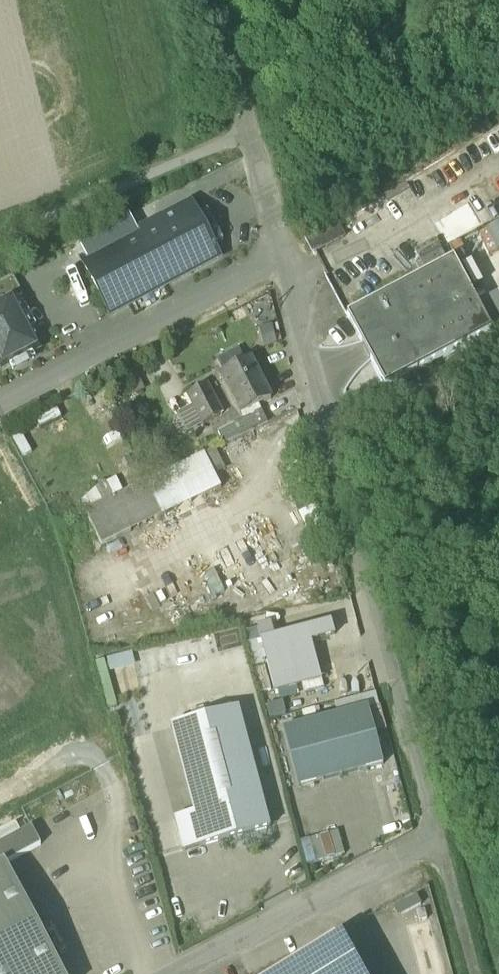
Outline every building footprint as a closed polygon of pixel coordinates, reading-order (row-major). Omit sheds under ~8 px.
[(219,260),(212,248),(197,219),(190,207),(139,234),(82,264),(111,317),(219,260)] [(208,213),(197,219),(212,248),(223,243),(208,213)] [(73,247),(82,264),(139,234),(130,217),(73,247)] [(305,240),(314,257),(345,239),(336,223),(305,240)] [(485,233),(497,254),(498,253),(498,226),(485,233)] [(348,317),(386,390),(491,334),(454,262),(348,317)] [(12,302),(13,303),(23,297),(13,278),(0,285),(0,308),(12,302)] [(2,370),(38,351),(13,303),(12,302),(0,308),(0,365),(2,370)] [(277,345),(272,326),(259,330),(264,350),(277,345)] [(221,379),(241,416),(271,400),(250,363),(221,379)] [(195,411),(204,426),(222,416),(206,386),(187,396),(195,411)] [(233,425),(240,437),(269,423),(262,410),(233,425)] [(181,418),(189,434),(204,426),(195,411),(181,418)] [(240,437),(233,425),(217,433),(223,445),(240,437)] [(226,472),(215,449),(203,455),(214,477),(226,472)] [(85,511),(102,546),(220,490),(214,477),(203,455),(85,511)] [(96,488),(81,503),(85,511),(123,493),(116,479),(96,488)] [(267,666),(274,693),(298,687),(295,675),(318,669),(311,642),(334,636),(331,623),(274,638),(260,642),(267,666)] [(257,630),(260,642),(274,638),(271,626),(257,630)] [(255,669),(267,666),(260,642),(249,645),(255,669)] [(132,654),(107,660),(110,673),(135,667),(132,654)] [(117,709),(104,661),(95,664),(108,711),(117,709)] [(295,675),(298,687),(321,681),(318,669),(295,675)] [(334,705),(337,716),(368,708),(369,710),(379,708),(375,694),(334,705)] [(284,703),(267,707),(270,720),(287,715),(284,703)] [(337,716),(283,730),(299,788),(384,766),(375,735),(369,710),(368,708),(337,716)] [(379,708),(369,710),(375,735),(386,732),(379,708)] [(239,711),(171,729),(194,816),(202,848),(270,830),(239,711)] [(183,853),(202,848),(194,816),(174,821),(183,853)] [(5,865),(41,846),(31,829),(0,845),(0,973),(63,973),(5,865)] [(301,843),(307,866),(344,856),(338,833),(301,843)] [(422,906),(417,897),(393,909),(398,919),(422,906)] [(342,940),(280,973),(361,973),(342,940)]
